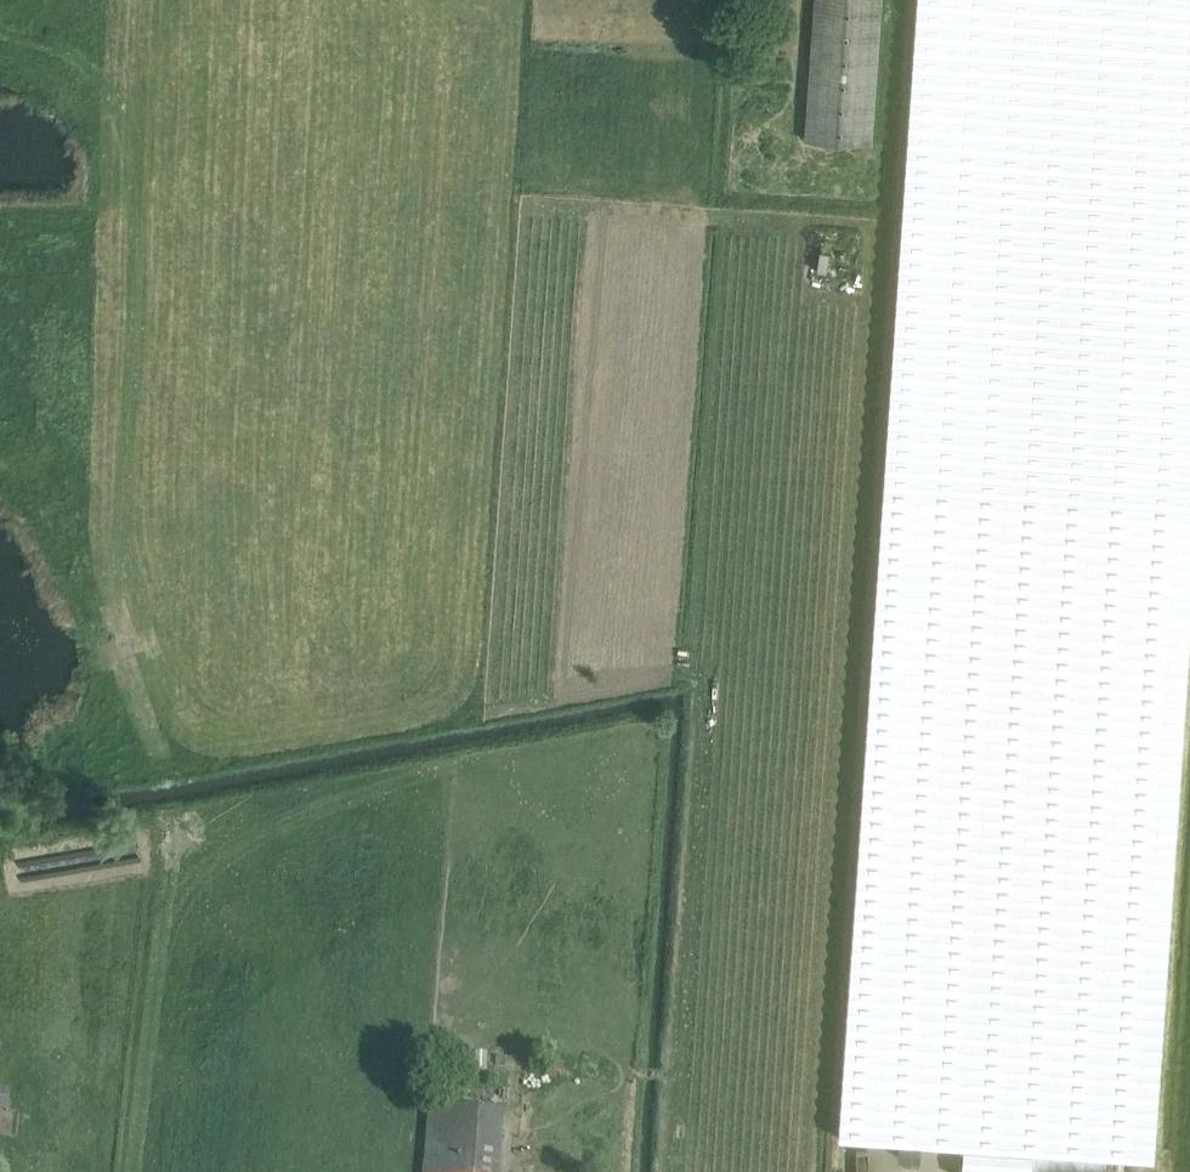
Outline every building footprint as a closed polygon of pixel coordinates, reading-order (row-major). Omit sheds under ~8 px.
[(880,0),(815,0),(806,140),(869,145),(880,0)] [(1034,1151),(1106,1156),(1152,1159),(1189,605),(1189,0),(916,0),(882,485),(838,1138),(962,1146),(1034,1151)] [(475,1052),(474,1067),(486,1068),(487,1052),(475,1052)] [(484,1152),(488,1112),(436,1108),(433,1146),(431,1171),(491,1171),(493,1153),(484,1152)] [(962,1146),(960,1171),(1033,1171),(1034,1151),(962,1146)] [(1034,1151),(1033,1171),(1104,1171),(1106,1156),(1034,1151)]
